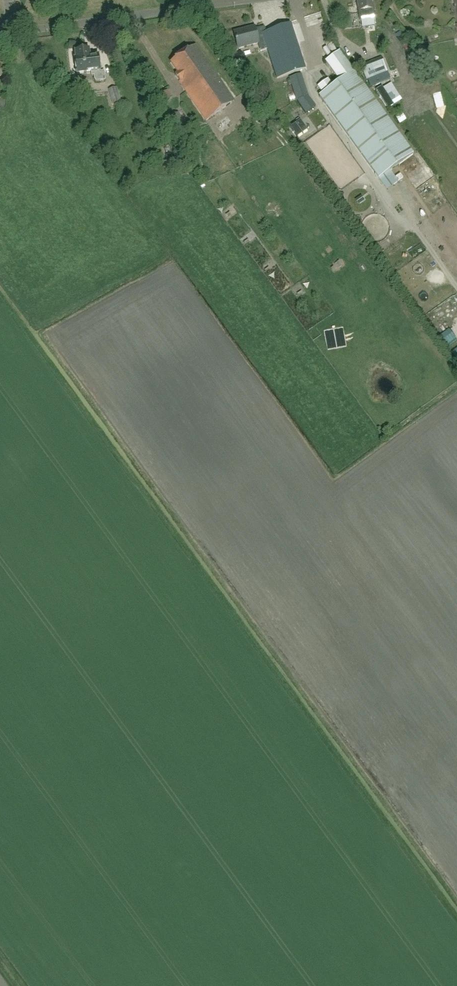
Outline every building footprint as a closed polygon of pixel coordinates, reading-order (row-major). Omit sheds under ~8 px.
[(374,9),(373,0),(357,0),(358,11),(360,21),(375,19),(374,9)] [(234,32),(238,49),(265,42),(277,79),(304,70),(297,48),(290,26),(266,33),(264,26),(255,29),(255,27),(234,32)] [(424,44),(418,49),(423,55),(429,51),(424,44)] [(195,46),(171,62),(178,73),(175,76),(207,120),(234,101),(195,46)] [(75,60),(76,74),(91,72),(92,76),(94,76),(95,80),(96,82),(105,81),(104,72),(101,73),(98,57),(89,58),(88,51),(76,52),(77,60),(75,60)] [(384,58),(363,66),(367,78),(389,70),(384,58)] [(323,95),(319,98),(377,180),(412,156),(354,73),(333,88),(327,79),(317,87),(323,95)] [(315,107),(308,97),(301,74),(289,78),(296,100),(305,114),(315,107)] [(376,90),(389,85),(387,80),(374,85),(376,90)] [(108,91),(112,104),(121,102),(117,89),(108,91)] [(401,123),(408,121),(405,113),(398,115),(401,123)] [(307,131),(301,121),(291,128),(297,138),(307,131)]
